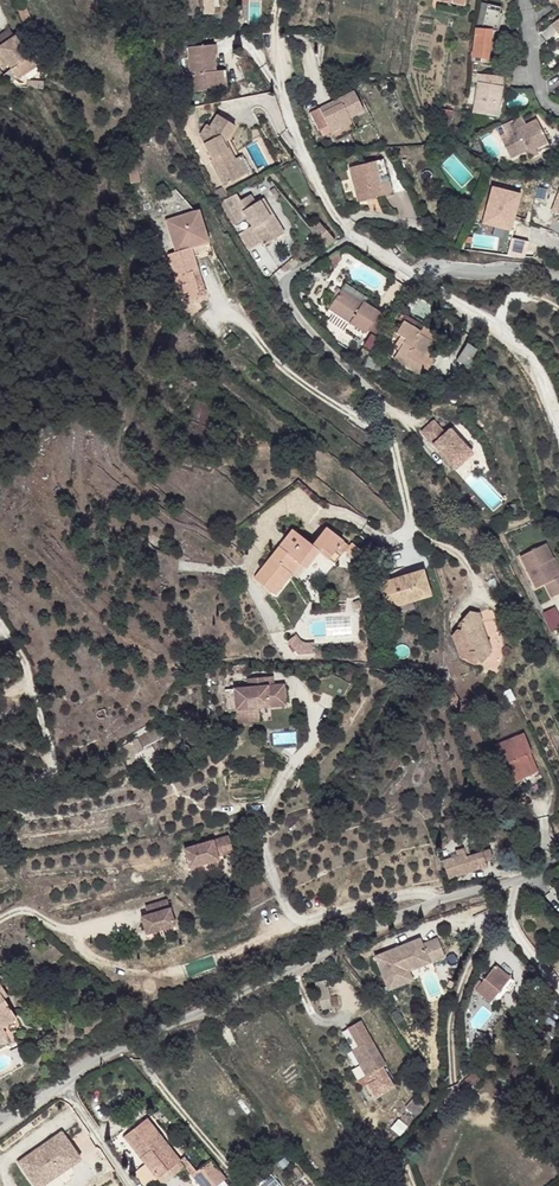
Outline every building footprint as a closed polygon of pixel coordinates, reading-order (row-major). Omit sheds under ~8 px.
[(211,0),(200,0),(200,18),(211,18),(211,0)] [(551,2),(553,0),(558,8),(558,0),(549,0),(551,2)] [(483,2),(479,22),(497,26),(501,6),(483,2)] [(32,18),(26,4),(17,7),(23,21),(32,18)] [(102,30),(92,27),(89,39),(100,41),(102,30)] [(489,30),(489,28),(478,27),(478,29),(476,29),(472,61),(492,64),(493,59),(488,58),(489,47),(490,43),(491,31),(489,30)] [(10,29),(0,36),(0,47),(15,37),(10,29)] [(15,37),(0,47),(0,50),(1,52),(0,53),(0,62),(2,65),(8,62),(12,69),(1,78),(3,81),(12,82),(18,79),(19,80),(38,67),(31,56),(29,57),(15,37)] [(215,71),(213,44),(188,47),(191,74),(193,74),(195,91),(218,89),(217,75),(213,75),(212,72),(215,72),(215,71)] [(226,77),(226,70),(215,71),(215,72),(212,72),(213,75),(217,75),(218,89),(227,88),(226,77)] [(505,76),(472,73),(471,82),(478,83),(473,113),(498,117),(505,76)] [(364,111),(354,91),(333,101),(335,105),(322,112),(320,107),(310,112),(319,130),(328,126),(332,133),(352,123),(349,118),(364,111)] [(320,107),(322,112),(335,105),(333,101),(320,107)] [(235,159),(229,148),(224,151),(222,146),(225,141),(235,125),(218,114),(210,127),(207,125),(200,136),(212,158),(210,159),(224,186),(251,171),(245,159),(244,159),(242,155),(235,159)] [(548,142),(537,120),(517,129),(517,128),(500,136),(511,158),(527,150),(528,152),(548,142)] [(548,142),(528,152),(531,157),(551,148),(548,142)] [(480,156),(472,151),(468,156),(477,161),(480,156)] [(384,159),(349,168),(357,202),(393,192),(384,159)] [(140,182),(137,163),(128,165),(131,183),(140,182)] [(558,215),(558,177),(546,210),(558,215)] [(513,230),(519,192),(487,187),(481,225),(513,230)] [(227,196),(222,188),(216,191),(220,199),(227,196)] [(271,216),(260,199),(256,202),(250,194),(241,200),(237,194),(225,201),(239,223),(244,219),(247,217),(265,244),(278,236),(266,219),(271,216)] [(285,232),(263,197),(260,199),(271,216),(266,219),(278,236),(285,232)] [(208,242),(198,210),(167,221),(177,252),(169,254),(184,301),(200,296),(192,272),(198,270),(191,248),(208,242)] [(334,241),(318,222),(310,228),(326,248),(334,241)] [(343,257),(338,253),(325,261),(334,267),(343,257)] [(168,280),(163,264),(155,267),(160,283),(168,280)] [(207,294),(199,270),(198,270),(192,272),(200,296),(207,294)] [(362,303),(341,289),(329,309),(349,322),(366,333),(380,312),(363,301),(362,303)] [(441,336),(423,326),(421,331),(403,320),(396,333),(397,333),(401,336),(393,347),(399,350),(394,358),(421,374),(430,359),(431,358),(428,356),(431,352),(441,336)] [(369,351),(362,347),(356,356),(363,361),(369,351)] [(373,359),(368,355),(363,362),(368,366),(373,359)] [(424,376),(434,361),(430,359),(421,374),(424,376)] [(460,400),(448,393),(445,399),(456,406),(460,400)] [(434,416),(417,432),(452,471),(470,455),(434,416)] [(517,514),(514,504),(507,505),(509,515),(517,514)] [(312,544),(293,529),(254,578),(271,591),(287,570),(291,574),(300,563),(305,568),(318,551),(320,552),(329,559),(335,552),(343,541),(325,528),(312,544)] [(348,546),(343,541),(335,552),(340,556),(345,550),(348,546)] [(369,556),(352,542),(348,546),(345,550),(362,564),(369,556)] [(546,543),(521,556),(537,588),(545,584),(552,597),(558,594),(558,576),(558,577),(550,561),(554,559),(546,543)] [(340,556),(335,552),(329,559),(334,563),(338,558),(340,556)] [(555,558),(554,559),(550,561),(558,577),(558,576),(558,565),(555,558)] [(291,574),(287,570),(271,591),(276,595),(292,574),(291,574)] [(423,570),(380,583),(387,608),(400,604),(398,599),(412,595),(413,600),(431,595),(423,570)] [(412,595),(398,599),(400,604),(413,600),(412,595)] [(352,602),(355,609),(362,606),(359,599),(352,602)] [(543,613),(553,631),(558,628),(558,612),(556,606),(543,613)] [(452,635),(461,658),(467,658),(474,665),(479,660),(482,663),(491,652),(487,638),(479,637),(476,628),(481,623),(482,622),(479,613),(470,611),(461,621),(462,622),(461,630),(457,629),(452,635)] [(487,638),(481,623),(476,628),(479,637),(487,638)] [(452,685),(448,672),(440,674),(444,689),(446,695),(454,691),(452,685)] [(247,688),(234,689),(236,711),(238,723),(250,722),(248,709),(258,708),(286,705),(284,684),(274,685),(267,686),(266,676),(247,679),(247,688)] [(458,698),(455,690),(454,691),(446,695),(449,701),(452,708),(462,704),(459,697),(458,698)] [(258,708),(248,709),(250,722),(260,721),(258,708)] [(531,752),(524,733),(494,744),(507,776),(519,771),(521,777),(534,772),(533,771),(526,754),(531,752)] [(125,757),(132,753),(133,755),(143,749),(136,738),(126,744),(120,748),(125,757)] [(538,769),(531,752),(526,754),(533,771),(538,769)] [(519,771),(507,776),(509,781),(521,777),(519,771)] [(229,835),(185,849),(190,867),(219,859),(218,856),(233,851),(229,835)] [(466,853),(464,848),(456,850),(458,856),(466,853)] [(490,849),(467,856),(466,853),(458,856),(443,861),(448,877),(487,866),(485,861),(493,859),(490,849)] [(175,925),(167,899),(145,906),(148,914),(141,916),(147,933),(175,925)] [(420,939),(375,956),(388,989),(404,983),(397,966),(414,959),(416,963),(427,959),(429,963),(445,956),(438,938),(422,945),(420,939)] [(416,963),(414,959),(397,966),(404,983),(413,980),(410,971),(429,964),(429,963),(427,959),(416,963)] [(507,975),(495,965),(481,983),(476,990),(491,1002),(496,995),(501,988),(502,986),(500,984),(507,975)] [(512,980),(507,975),(500,984),(502,986),(501,988),(504,991),(512,980)] [(326,980),(317,982),(320,999),(330,998),(326,980)] [(0,983),(0,1023),(2,1027),(16,1018),(3,998),(8,995),(0,983)] [(330,998),(320,999),(322,1008),(332,1006),(330,998)] [(360,1021),(348,1028),(359,1046),(371,1039),(360,1021)] [(386,1065),(371,1039),(359,1046),(365,1057),(367,1056),(375,1071),(386,1065)] [(359,1046),(353,1050),(368,1075),(375,1071),(367,1056),(365,1057),(359,1046)] [(481,1081),(474,1072),(460,1083),(469,1094),(476,1088),(475,1086),(481,1081)] [(423,1106),(414,1098),(406,1107),(415,1115),(423,1106)] [(180,1159),(146,1118),(134,1128),(124,1136),(157,1178),(158,1178),(169,1169),(180,1160),(180,1159)] [(18,1164),(33,1185),(66,1185),(79,1177),(80,1162),(61,1135),(18,1164)] [(196,1171),(184,1156),(180,1159),(180,1160),(184,1167),(191,1175),(196,1171)] [(211,1159),(196,1171),(191,1175),(200,1185),(216,1185),(226,1179),(211,1159)] [(184,1167),(180,1160),(169,1169),(158,1178),(163,1184),(184,1167)]
